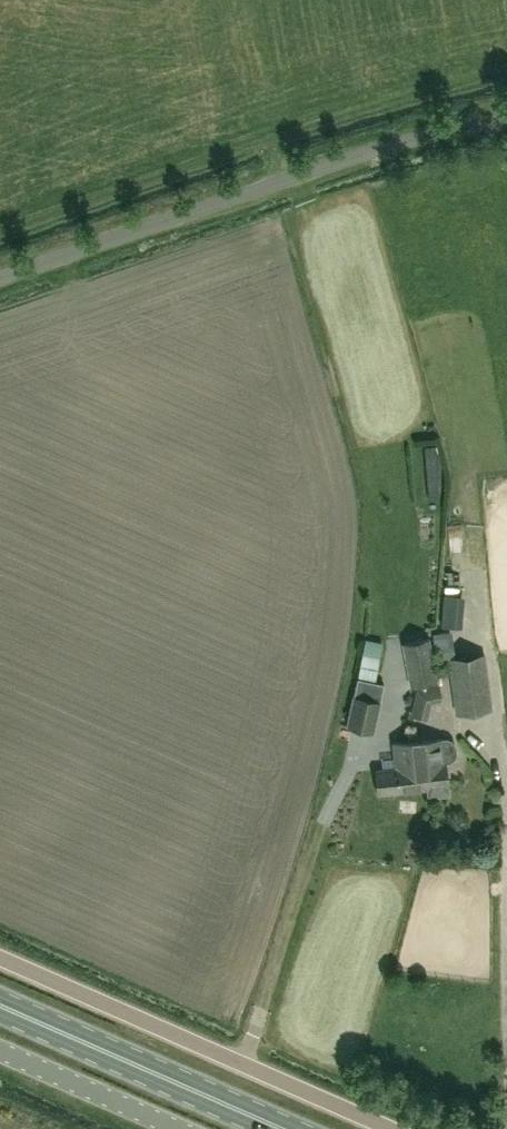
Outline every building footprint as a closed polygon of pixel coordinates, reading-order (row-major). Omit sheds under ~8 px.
[(456,626),(458,595),(443,594),(441,625),(456,626)] [(452,630),(432,633),(434,652),(437,652),(437,659),(444,658),(443,651),(454,650),(452,630)] [(429,638),(402,643),(411,687),(437,682),(429,638)] [(365,639),(357,678),(374,682),(382,642),(365,639)] [(490,709),(484,660),(451,665),(457,713),(490,709)] [(381,700),(380,700),(353,695),(352,694),(345,727),(374,733),(381,700)] [(442,738),(442,740),(392,745),(393,755),(413,753),(413,760),(412,760),(413,770),(424,768),(426,788),(447,786),(445,763),(447,762),(450,762),(453,759),(456,753),(455,744),(451,740),(446,738),(442,738)] [(413,753),(393,755),(395,767),(374,769),(377,794),(426,788),(424,768),(413,770),(412,760),(413,760),(413,753)]
